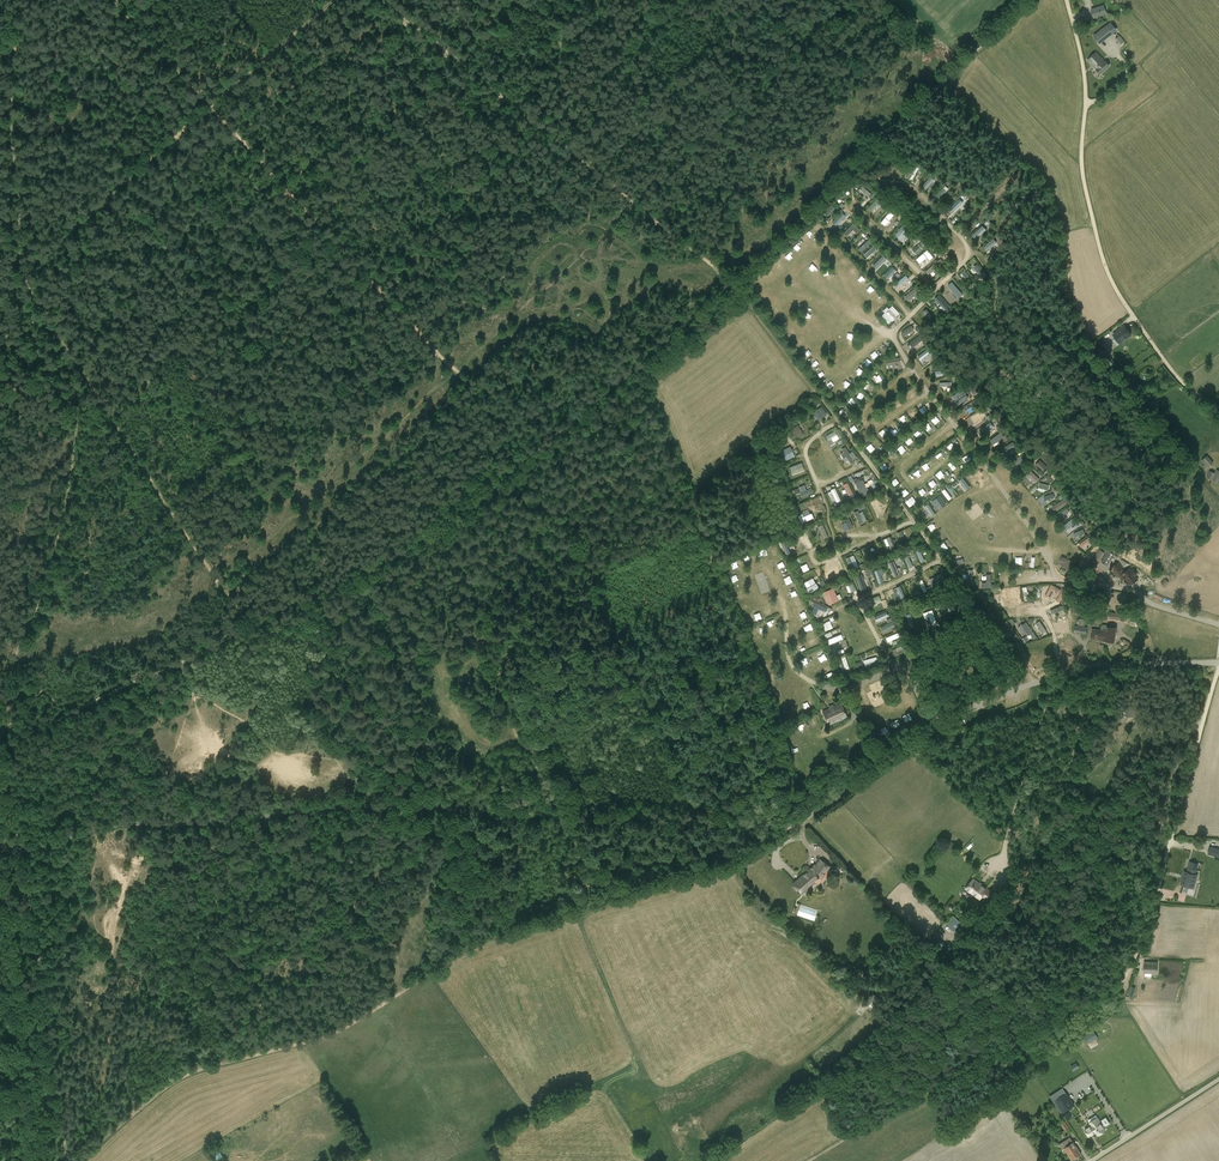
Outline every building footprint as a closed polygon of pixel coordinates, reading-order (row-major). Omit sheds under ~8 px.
[(1099,11),(1093,13),(1094,18),(1106,13),(1103,5),(1098,7),(1099,11)] [(1093,36),(1100,44),(1113,33),(1107,25),(1093,36)] [(1119,35),(1116,38),(1122,43),(1125,41),(1119,35)] [(1105,62),(1095,53),(1088,60),(1097,70),(1096,70),(1100,74),(1109,65),(1105,62)] [(911,179),(917,166),(911,163),(904,176),(911,179)] [(931,176),(922,185),(926,189),(935,180),(931,176)] [(868,197),(871,193),(862,185),(859,189),(868,197)] [(959,198),(945,212),(949,216),(964,202),(959,198)] [(867,208),(871,212),(880,203),(875,199),(867,208)] [(823,212),(827,216),(834,209),(831,205),(823,212)] [(835,224),(844,216),(840,212),(831,220),(835,224)] [(853,229),(857,233),(860,230),(852,223),(843,233),(847,236),(853,229)] [(903,225),(894,233),(900,240),(910,231),(903,225)] [(976,239),(987,229),(983,225),(972,234),(976,239)] [(983,245),(988,253),(1000,245),(995,237),(983,245)] [(868,238),(858,249),(861,252),(872,242),(868,238)] [(912,248),(915,254),(922,251),(919,244),(912,248)] [(873,245),(863,254),(866,258),(877,249),(873,245)] [(883,255),(873,264),(876,268),(887,258),(883,255)] [(927,256),(918,264),(922,268),(930,260),(927,256)] [(928,274),(936,269),(933,265),(926,270),(928,274)] [(886,279),(896,271),(893,266),(883,274),(886,279)] [(966,282),(971,280),(967,270),(962,272),(966,282)] [(905,274),(896,283),(899,287),(909,278),(905,274)] [(947,285),(949,291),(956,288),(954,283),(947,285)] [(908,300),(919,291),(915,287),(904,296),(908,300)] [(939,294),(934,298),(945,310),(950,305),(939,294)] [(887,306),(882,310),(884,312),(881,315),(888,323),(900,313),(892,305),(888,308),(887,306)] [(921,316),(928,310),(926,307),(918,313),(921,316)] [(904,336),(914,329),(911,324),(901,331),(904,336)] [(1113,334),(1120,343),(1131,335),(1125,326),(1113,334)] [(912,347),(923,340),(920,336),(909,342),(912,347)] [(1112,352),(1112,351),(1106,342),(1099,347),(1106,356),(1108,355),(1109,357),(1113,354),(1112,352)] [(928,348),(918,356),(920,360),(931,352),(928,348)] [(952,396),(958,405),(969,397),(963,388),(952,396)] [(923,409),(925,412),(931,409),(926,400),(923,401),(926,408),(923,409)] [(965,409),(977,404),(975,400),(964,405),(965,409)] [(921,411),(926,408),(922,402),(917,405),(921,411)] [(813,412),(818,420),(827,414),(821,406),(813,412)] [(889,407),(883,410),(884,412),(873,417),(875,422),(892,413),(889,407)] [(842,416),(846,413),(842,408),(838,412),(842,416)] [(976,425),(988,417),(983,409),(971,417),(976,425)] [(889,425),(893,430),(897,427),(894,422),(889,425)] [(982,434),(994,427),(991,422),(979,429),(982,434)] [(797,439),(804,434),(798,424),(791,429),(797,439)] [(853,433),(858,430),(854,425),(849,428),(853,433)] [(827,440),(832,438),(833,441),(839,438),(835,430),(825,435),(827,440)] [(1004,445),(1006,452),(1017,448),(1014,441),(1004,445)] [(870,452),(875,448),(871,443),(866,447),(870,452)] [(780,450),(784,460),(795,456),(791,446),(780,450)] [(845,446),(842,448),(843,452),(840,453),(844,461),(848,459),(850,464),(855,462),(853,459),(856,457),(853,451),(849,453),(845,446)] [(1025,455),(1014,457),(1016,464),(1026,462),(1025,455)] [(1213,463),(1207,456),(1201,460),(1205,464),(1203,466),(1205,468),(1207,467),(1208,468),(1213,463)] [(1040,459),(1036,463),(1043,471),(1047,466),(1040,459)] [(926,470),(931,466),(927,461),(922,465),(926,470)] [(792,474),(804,470),(802,463),(789,466),(792,474)] [(1218,483),(1218,481),(1218,471),(1217,469),(1215,473),(1210,471),(1207,478),(1218,483)] [(939,479),(945,475),(941,470),(935,473),(939,479)] [(1036,483),(1040,478),(1031,470),(1027,475),(1036,483)] [(868,493),(864,479),(860,480),(859,477),(854,479),(859,496),(868,493)] [(965,490),(970,488),(964,477),(959,480),(965,490)] [(932,488),(937,484),(933,479),(928,483),(932,488)] [(841,485),(847,496),(853,493),(847,482),(841,485)] [(811,486),(806,488),(804,484),(798,486),(802,496),(813,492),(811,486)] [(833,504),(840,500),(835,488),(827,491),(833,504)] [(942,491),(949,500),(952,498),(945,488),(942,491)] [(1058,502),(1060,507),(1068,503),(1065,498),(1058,502)] [(932,516),(935,514),(928,503),(924,505),(932,516)] [(1053,511),(1060,508),(1058,503),(1051,505),(1053,511)] [(808,506),(811,516),(822,512),(821,508),(814,510),(812,505),(808,506)] [(1058,514),(1061,518),(1070,511),(1067,508),(1058,514)] [(866,521),(863,511),(859,512),(858,510),(854,512),(858,524),(866,521)] [(849,515),(844,516),(846,522),(841,523),(843,530),(852,528),(849,515)] [(1065,529),(1076,522),(1073,517),(1062,525),(1065,529)] [(824,524),(819,525),(822,539),(827,538),(824,524)] [(1073,533),(1075,537),(1085,533),(1083,528),(1073,533)] [(886,546),(892,544),(889,536),(883,539),(886,546)] [(1079,543),(1082,548),(1092,543),(1089,537),(1079,543)] [(920,549),(915,551),(921,562),(925,560),(920,549)] [(1100,549),(1091,562),(1096,566),(1105,553),(1104,552),(1100,549)] [(1101,562),(1108,566),(1115,555),(1106,549),(1104,552),(1105,553),(1106,553),(1101,562)] [(850,568),(858,564),(853,555),(846,558),(850,568)] [(908,555),(903,557),(909,568),(913,566),(908,555)] [(962,555),(955,556),(956,564),(963,563),(962,555)] [(889,561),(893,576),(898,575),(894,560),(889,561)] [(832,576),(842,573),(839,561),(829,564),(832,576)] [(1117,577),(1119,576),(1121,578),(1124,576),(1130,585),(1138,579),(1135,576),(1137,574),(1133,568),(1130,570),(1130,569),(1126,572),(1119,562),(1113,566),(1115,570),(1113,571),(1117,577)] [(878,583),(883,581),(879,569),(874,570),(878,583)] [(868,589),(862,573),(855,576),(861,591),(868,589)] [(991,574),(981,574),(982,588),(992,587),(991,574)] [(813,577),(803,582),(809,592),(818,587),(813,577)] [(1060,602),(1065,590),(1050,584),(1045,597),(1050,599),(1053,592),(1059,594),(1056,600),(1060,602)] [(1020,586),(1001,589),(1001,593),(996,594),(996,598),(1006,597),(1005,593),(1009,592),(1010,601),(1016,600),(1015,595),(1021,594),(1020,586)] [(839,594),(836,595),(834,587),(823,591),(827,604),(841,599),(839,594)] [(896,594),(896,597),(899,596),(897,587),(890,589),(891,596),(896,594)] [(880,611),(885,609),(878,594),(874,596),(880,611)] [(815,614),(819,616),(822,609),(826,610),(827,607),(813,601),(812,604),(814,605),(812,610),(816,612),(815,614)] [(1061,605),(1050,610),(1051,614),(1063,609),(1061,605)] [(932,610),(923,613),(925,617),(930,616),(932,624),(936,623),(932,610)] [(874,616),(876,621),(888,616),(886,611),(874,616)] [(1108,620),(1127,622),(1128,615),(1109,612),(1108,620)] [(891,617),(886,619),(887,624),(880,626),(883,632),(887,630),(888,632),(896,629),(891,617)] [(830,620),(822,623),(825,630),(832,628),(830,620)] [(1041,620),(1034,624),(1037,630),(1040,628),(1043,634),(1047,632),(1041,620)] [(1019,626),(1027,641),(1035,636),(1027,621),(1019,626)] [(1102,624),(1102,627),(1101,630),(1092,629),(1091,638),(1114,642),(1116,629),(1107,627),(1107,625),(1102,624)] [(1074,633),(1087,635),(1088,627),(1075,625),(1074,633)] [(835,633),(828,635),(830,643),(841,640),(840,634),(836,636),(835,633)] [(891,649),(893,656),(905,652),(903,646),(891,649)] [(866,668),(878,664),(876,656),(863,660),(866,668)] [(828,725),(846,716),(841,703),(822,712),(828,725)] [(1218,849),(1210,846),(1207,854),(1216,857),(1218,849)] [(819,861),(794,883),(801,891),(818,876),(821,878),(829,867),(820,860),(819,861)] [(1194,874),(1193,874),(1196,864),(1188,862),(1185,872),(1184,872),(1181,884),(1190,887),(1194,874)] [(980,898),(982,895),(988,900),(992,893),(974,879),(967,889),(980,898)] [(816,908),(798,908),(798,917),(816,918),(816,908)] [(965,924),(954,916),(948,926),(959,934),(965,924)] [(1146,976),(1149,976),(1151,977),(1151,973),(1157,974),(1157,962),(1144,962),(1143,973),(1145,973),(1145,976),(1146,976)] [(1070,1066),(1073,1071),(1080,1067),(1077,1062),(1070,1066)] [(1075,1105),(1066,1092),(1053,1101),(1061,1114),(1075,1105)] [(1068,1111),(1064,1114),(1067,1120),(1072,1117),(1068,1111)] [(1105,1130),(1103,1126),(1104,1125),(1105,1127),(1110,1124),(1106,1117),(1101,1120),(1102,1122),(1101,1122),(1098,1118),(1089,1123),(1090,1123),(1087,1125),(1088,1127),(1085,1129),(1089,1136),(1095,1132),(1097,1135),(1105,1130)] [(1071,1131),(1064,1121),(1060,1124),(1065,1130),(1061,1132),(1063,1136),(1067,1133),(1067,1134),(1071,1131)] [(1070,1137),(1059,1144),(1062,1149),(1064,1148),(1072,1160),(1081,1154),(1070,1137)] [(217,1160),(223,1156),(219,1148),(213,1151),(217,1160)]
